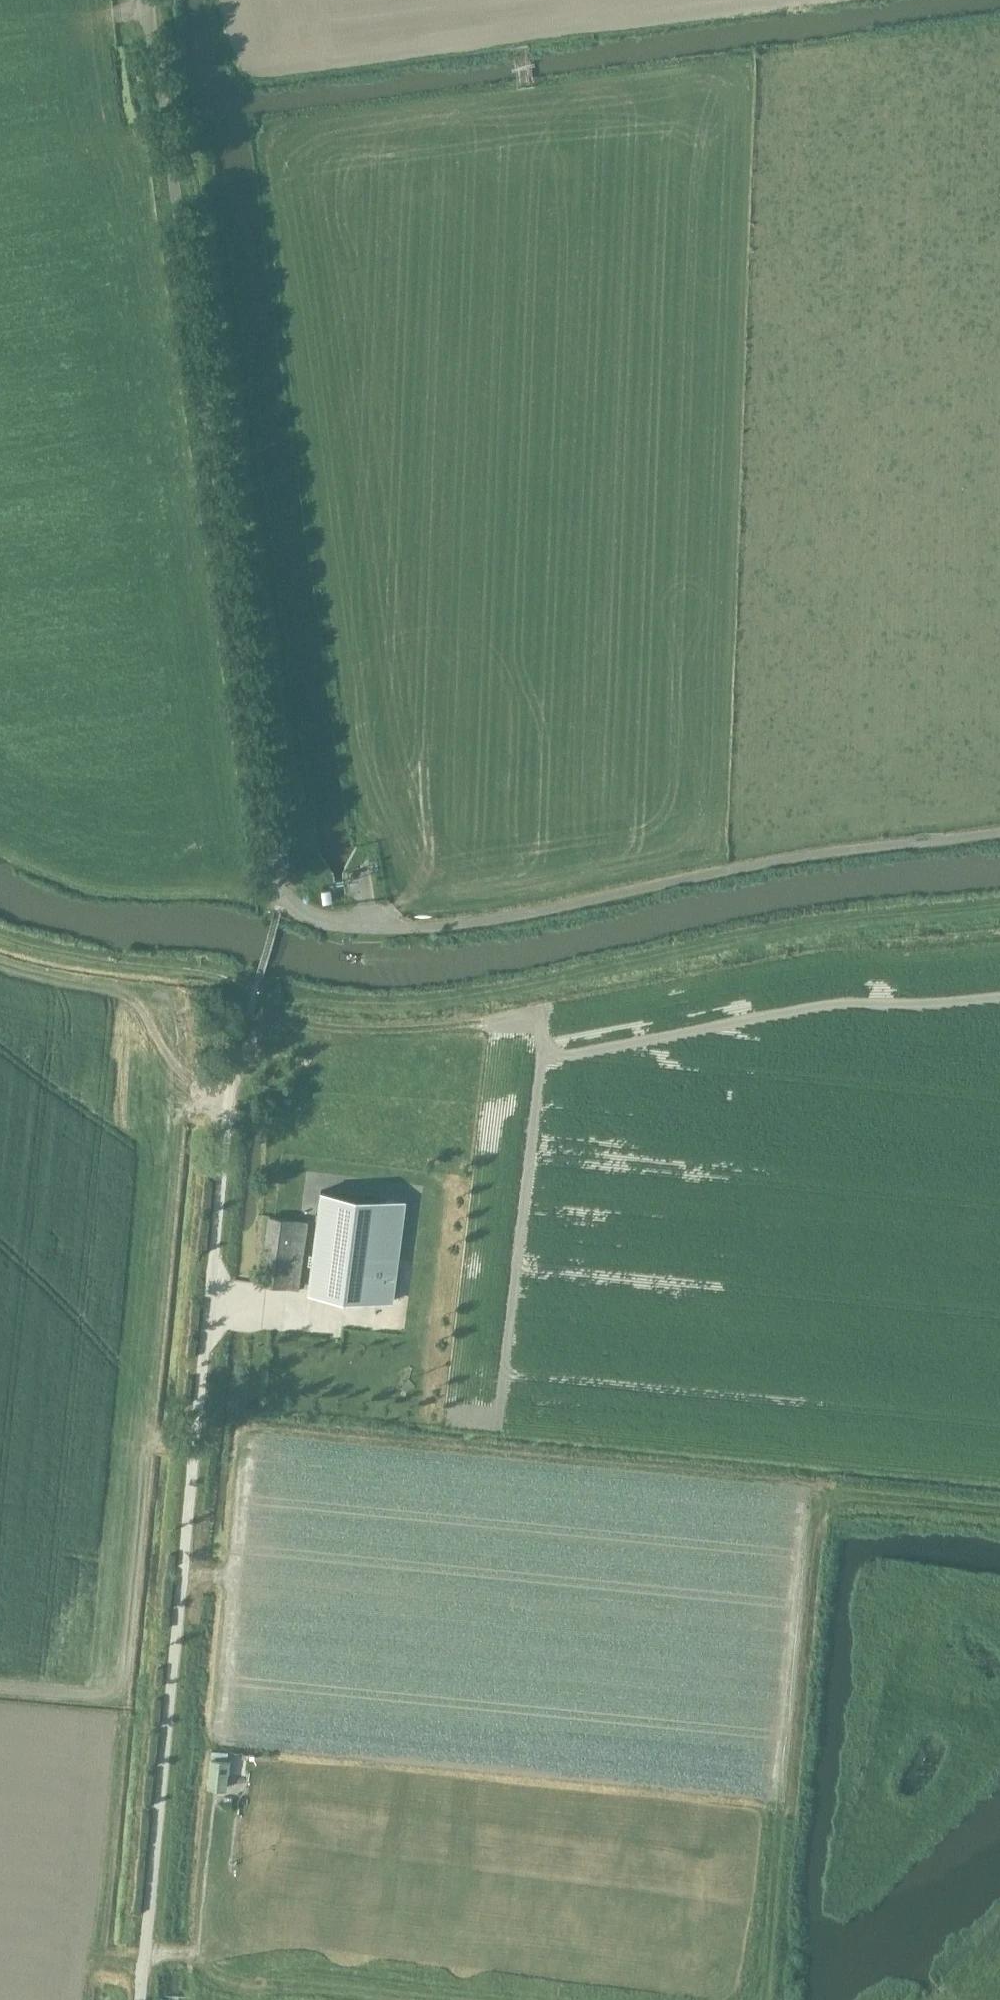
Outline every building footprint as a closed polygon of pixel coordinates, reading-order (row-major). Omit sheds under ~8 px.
[(323,902),(332,901),(330,889),(322,890),(323,902)] [(406,1200),(319,1189),(306,1291),(393,1302),(406,1200)] [(298,1289),(308,1222),(268,1216),(258,1284),(298,1289)] [(211,1750),(210,1758),(209,1758),(206,1787),(225,1789),(228,1751),(211,1750)]
